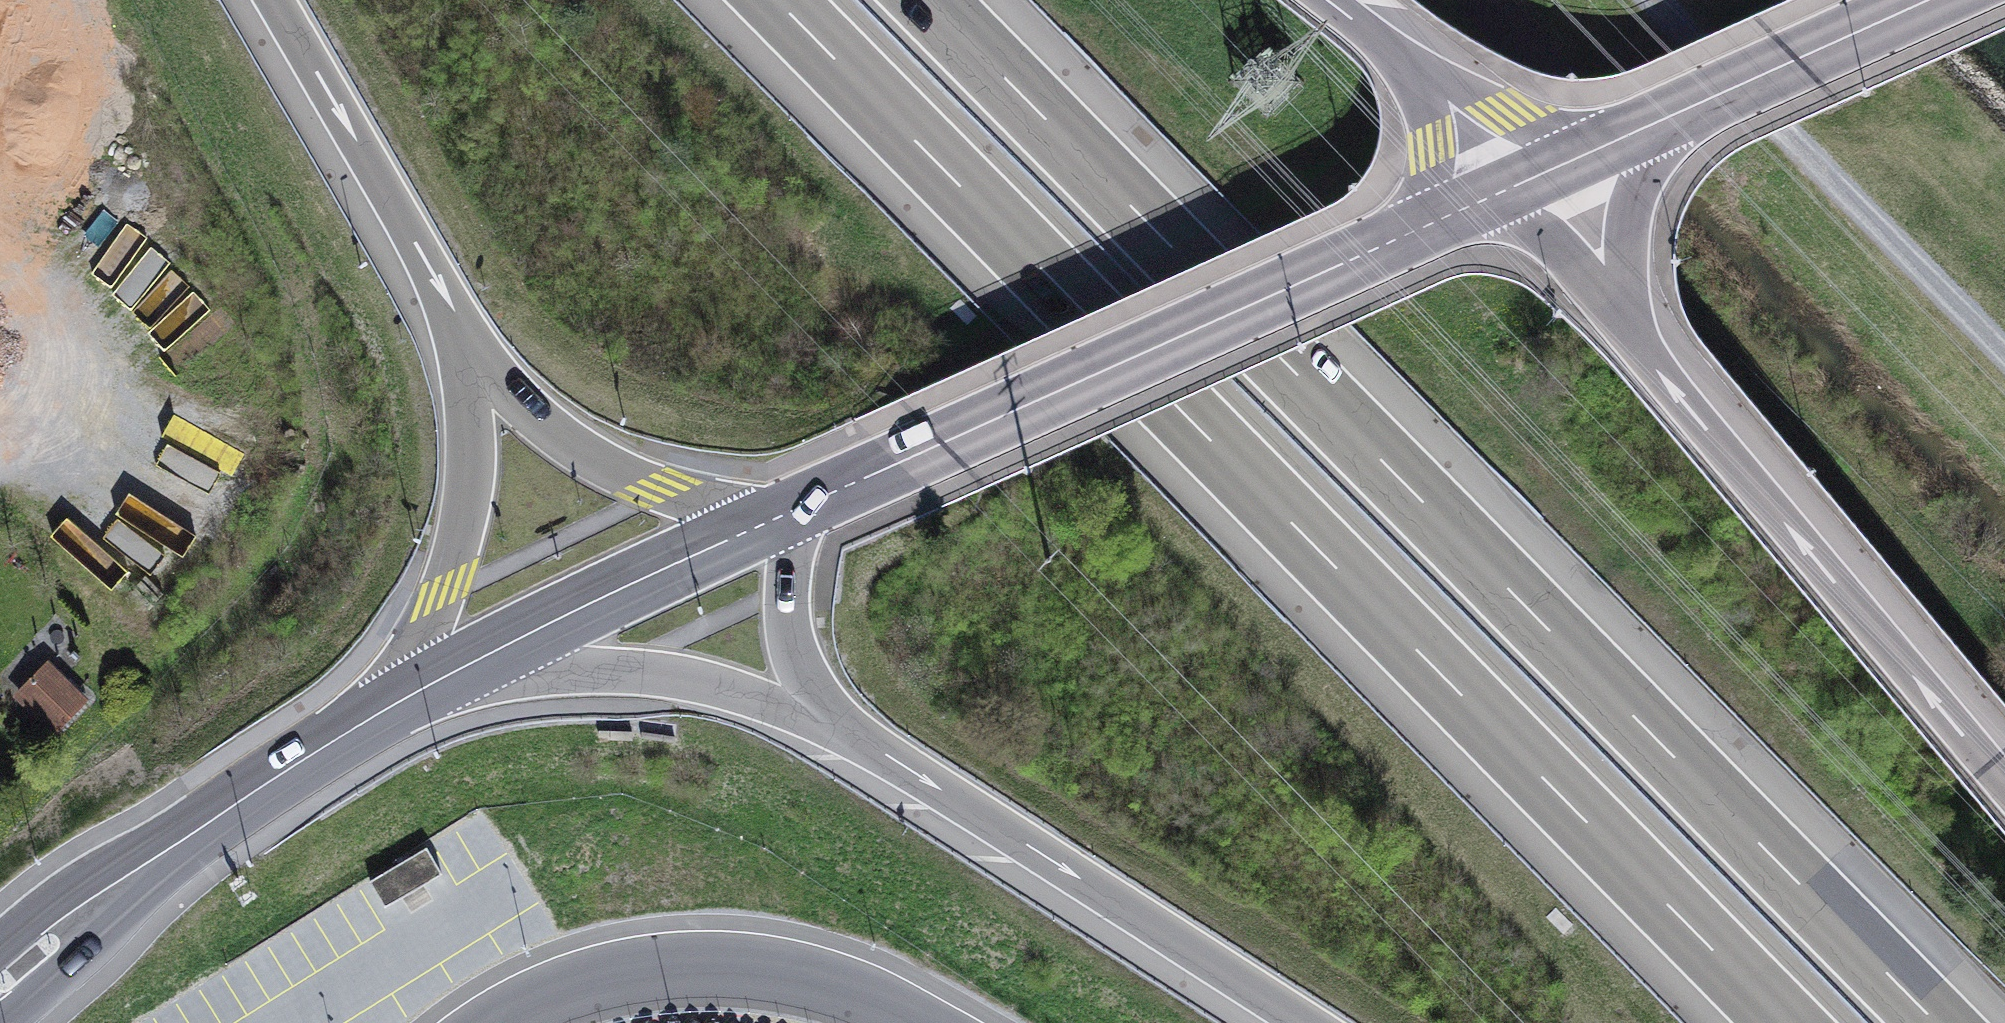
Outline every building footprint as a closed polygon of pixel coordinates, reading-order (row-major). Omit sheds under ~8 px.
[(19,695),(33,709),(62,680),(47,666),(19,695)] [(55,730),(84,701),(62,680),(33,709),(55,730)] [(427,848),(370,882),(385,907),(442,874),(427,848)] [(227,1022),(299,1022),(377,974),(335,906),(205,988),(227,1022)]
